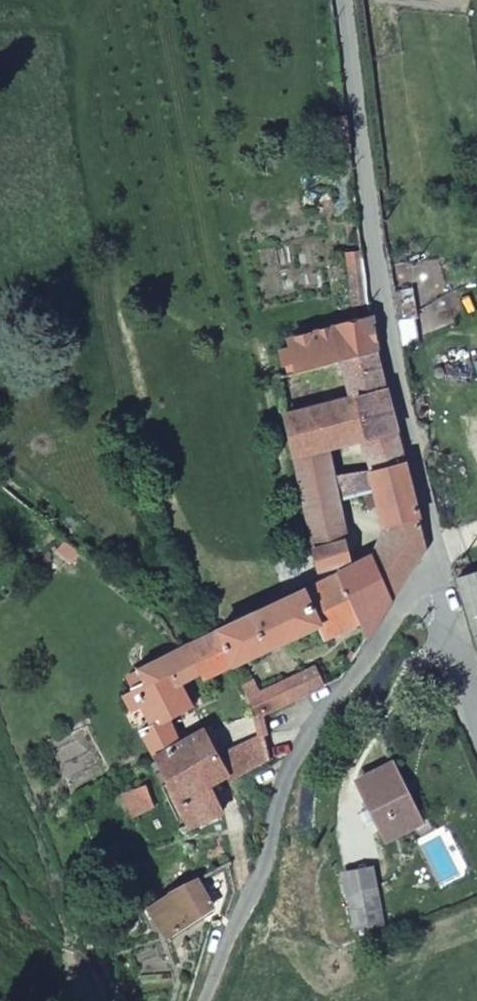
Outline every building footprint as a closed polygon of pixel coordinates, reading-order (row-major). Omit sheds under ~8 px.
[(369,300),(364,251),(349,254),(355,302),(369,300)] [(287,366),(289,375),(342,362),(379,352),(372,318),(289,339),(291,348),(279,352),(282,367),(287,366)] [(351,396),(286,414),(296,457),(330,448),(363,439),(398,430),(391,404),(379,352),(342,362),(351,396)] [(363,439),(373,472),(406,464),(398,430),(363,439)] [(330,448),(296,457),(306,505),(346,496),(366,493),(377,490),(373,472),(336,477),(330,448)] [(406,464),(373,472),(377,490),(366,493),(369,507),(379,505),(385,526),(420,518),(406,464)] [(346,496),(306,505),(313,542),(340,533),(342,539),(349,558),(333,565),(337,573),(366,558),(351,523),(346,496)] [(427,545),(420,518),(385,526),(372,556),(392,598),(427,545)] [(342,539),(314,550),(319,570),(333,565),(349,558),(342,539)] [(372,556),(366,558),(337,573),(360,624),(367,638),(392,598),(372,556)] [(337,573),(200,637),(208,654),(196,660),(202,673),(206,680),(234,666),(317,629),(323,641),(360,624),(337,573)] [(476,642),(476,575),(456,581),(456,582),(476,643),(476,642)] [(200,637),(188,643),(125,672),(135,686),(122,693),(132,710),(142,705),(151,723),(141,729),(154,756),(181,742),(169,719),(191,705),(181,685),(202,673),(196,660),(208,654),(200,637)] [(257,718),(323,687),(314,667),(258,693),(253,683),(244,687),(257,718)] [(230,782),(269,760),(267,752),(263,740),(257,718),(212,741),(228,777),(230,782)] [(181,742),(154,756),(188,826),(223,810),(210,787),(228,777),(212,741),(206,728),(181,742)] [(263,740),(267,752),(279,748),(275,735),(263,740)] [(387,837),(415,824),(395,783),(399,781),(392,765),(358,782),(387,837)] [(146,785),(126,795),(137,816),(157,805),(146,785)] [(218,910),(200,878),(149,909),(167,940),(218,910)] [(387,926),(379,889),(350,895),(358,932),(387,926)]
